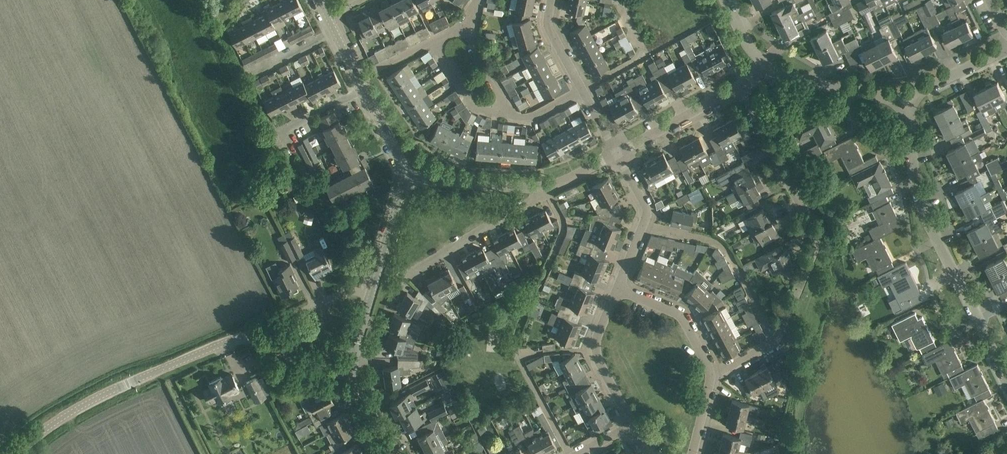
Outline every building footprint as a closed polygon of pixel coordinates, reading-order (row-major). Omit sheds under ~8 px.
[(283,19),(293,14),(285,0),(280,0),(281,2),(275,5),(283,19)] [(293,14),(302,9),(298,0),(285,0),(293,14)] [(379,10),(387,25),(390,30),(400,25),(389,4),(387,0),(381,3),(383,8),(379,10)] [(389,4),(400,25),(410,20),(407,14),(400,0),(392,0),(393,2),(389,4)] [(407,14),(414,11),(415,14),(419,12),(413,0),(400,0),(407,14)] [(423,11),(433,6),(430,0),(417,0),(423,11)] [(533,1),(530,0),(518,0),(516,10),(528,12),(531,13),(533,1)] [(582,19),(586,3),(571,0),(568,0),(566,11),(578,14),(576,20),(582,19)] [(841,8),(840,4),(848,0),(834,0),(828,3),(833,12),(841,8)] [(857,4),(861,10),(863,14),(873,9),(871,5),(882,0),(864,0),(857,4)] [(928,15),(932,13),(934,12),(935,14),(936,14),(935,13),(938,12),(932,0),(928,0),(925,2),(926,4),(923,5),(928,15)] [(967,21),(964,15),(960,17),(957,12),(967,6),(964,0),(963,0),(946,9),(952,21),(961,40),(973,34),(967,21)] [(914,5),(912,1),(903,5),(906,9),(914,5)] [(778,25),(802,13),(800,14),(794,2),(786,6),(786,5),(772,13),(778,25)] [(809,2),(801,6),(804,12),(812,8),(811,5),(809,2)] [(818,20),(819,19),(823,17),(816,2),(815,2),(815,3),(811,5),(812,8),(818,20)] [(264,7),(266,10),(273,24),(283,19),(275,5),(270,7),(269,4),(264,7)] [(850,7),(853,14),(861,10),(857,4),(853,6),(850,7)] [(370,11),(368,12),(378,32),(384,29),(383,27),(387,25),(379,10),(377,5),(369,9),(370,11)] [(923,5),(916,9),(922,20),(929,16),(928,15),(923,5)] [(850,7),(843,11),(845,14),(832,20),(836,27),(840,25),(855,17),(853,14),(850,7)] [(841,8),(833,12),(829,14),(832,20),(845,14),(843,11),(841,8)] [(263,16),(257,19),(264,33),(275,27),(273,24),(266,10),(261,12),(263,16)] [(352,18),(356,25),(358,30),(362,28),(366,35),(373,32),(374,35),(378,32),(368,12),(367,10),(352,18)] [(429,23),(434,33),(447,27),(445,24),(448,22),(445,15),(442,10),(440,11),(438,12),(440,18),(437,19),(429,23)] [(510,36),(516,35),(516,34),(531,30),(529,24),(531,23),(530,18),(527,18),(528,12),(516,10),(517,10),(514,23),(506,25),(510,36)] [(899,12),(891,16),(893,20),(901,16),(899,12)] [(932,13),(928,15),(929,16),(934,26),(940,23),(936,14),(935,14),(934,12),(932,13)] [(802,13),(778,25),(784,38),(799,30),(806,27),(803,21),(805,19),(802,13)] [(863,15),(871,32),(875,30),(867,13),(863,15)] [(891,16),(879,22),(882,26),(888,23),(893,20),(891,16)] [(901,16),(893,20),(888,23),(895,38),(902,35),(894,20),(901,16)] [(251,17),(246,20),(255,38),(264,33),(257,19),(253,21),(251,17)] [(582,19),(576,20),(580,27),(570,33),(576,44),(591,35),(582,19)] [(244,26),(238,28),(245,43),(255,38),(246,20),(242,22),(244,26)] [(943,32),(945,37),(950,46),(961,40),(952,21),(948,24),(950,29),(943,32)] [(888,39),(876,44),(876,45),(885,62),(890,60),(890,59),(896,56),(897,56),(893,47),(890,41),(895,38),(888,23),(882,26),(879,22),(882,27),(879,29),(883,36),(885,34),(888,39)] [(314,32),(311,25),(306,28),(304,26),(300,28),(301,30),(305,37),(314,32)] [(236,47),(245,43),(238,28),(233,31),(232,27),(227,30),(236,47)] [(926,36),(918,39),(925,52),(927,55),(934,51),(932,49),(937,46),(927,27),(922,29),(926,36)] [(305,37),(301,30),(295,33),(291,35),(295,42),(305,37)] [(423,39),(419,30),(415,32),(416,32),(420,40),(420,41),(423,39)] [(531,30),(516,34),(516,35),(519,46),(520,47),(522,47),(526,54),(536,48),(533,42),(537,41),(535,36),(533,37),(531,30)] [(811,37),(818,50),(842,38),(833,42),(826,30),(811,37)] [(410,46),(416,43),(416,42),(420,40),(416,32),(412,34),(412,33),(405,37),(406,37),(406,38),(410,45),(410,46)] [(908,36),(903,39),(913,58),(925,52),(918,39),(915,32),(908,36)] [(597,46),(591,35),(576,44),(581,54),(597,46)] [(680,40),(685,49),(690,59),(693,64),(698,72),(702,70),(705,75),(709,72),(709,74),(716,70),(705,50),(695,55),(685,37),(680,40)] [(400,39),(395,42),(399,50),(400,51),(406,48),(406,47),(410,45),(406,38),(402,39),(402,38),(400,39)] [(842,38),(818,50),(824,63),(845,52),(848,59),(860,53),(857,46),(847,51),(843,44),(845,44),(842,38)] [(861,44),(857,46),(860,53),(848,59),(851,65),(867,58),(872,68),(873,68),(872,67),(879,64),(879,65),(885,62),(876,45),(876,44),(874,40),(861,45),(861,44)] [(392,44),(385,47),(389,55),(390,56),(396,53),(396,52),(399,50),(395,42),(395,43),(392,45),(392,44)] [(710,47),(705,50),(716,70),(722,67),(721,65),(726,63),(723,59),(728,56),(721,42),(715,45),(714,42),(711,43),(710,47)] [(587,65),(603,56),(597,46),(581,54),(587,65)] [(382,49),(375,53),(379,62),(386,58),(385,57),(389,55),(385,47),(382,49)] [(522,56),(527,66),(543,58),(538,47),(536,48),(526,54),(522,56)] [(522,49),(514,53),(517,58),(525,54),(522,49)] [(686,64),(677,69),(686,86),(696,81),(688,67),(693,64),(690,59),(685,49),(679,52),(686,64)] [(430,64),(435,61),(432,57),(429,51),(420,57),(424,63),(427,61),(430,64)] [(249,57),(252,64),(260,60),(256,53),(249,57)] [(608,67),(604,58),(603,56),(587,65),(593,76),(608,67)] [(662,56),(655,60),(659,68),(666,65),(662,56)] [(252,64),(249,57),(242,60),(246,67),(252,64)] [(526,79),(532,76),(533,77),(549,68),(543,58),(527,66),(528,67),(522,71),(526,79)] [(505,74),(509,72),(505,65),(495,70),(501,81),(507,78),(505,74)] [(659,68),(658,69),(664,80),(669,77),(677,91),(686,86),(677,69),(672,71),(668,65),(666,65),(659,68)] [(279,69),(283,76),(283,75),(285,80),(288,78),(286,74),(283,67),(279,69)] [(409,78),(402,68),(387,78),(393,88),(409,78)] [(549,68),(533,77),(539,88),(555,79),(549,68)] [(652,82),(648,84),(648,85),(657,102),(667,97),(659,82),(664,80),(658,69),(652,72),(654,75),(650,77),(652,82)] [(333,70),(324,75),(333,93),(337,91),(335,87),(341,85),(333,70)] [(314,80),(321,95),(326,92),(328,95),(333,93),(324,75),(323,76),(321,72),(317,74),(319,78),(314,80)] [(507,91),(509,90),(516,86),(514,80),(514,79),(512,75),(507,78),(501,81),(507,91)] [(629,85),(635,96),(640,93),(647,107),(657,102),(648,85),(648,84),(643,77),(629,85)] [(393,88),(400,98),(415,88),(409,78),(393,88)] [(539,88),(540,90),(544,99),(561,90),(555,79),(539,88)] [(303,82),(302,82),(311,99),(313,103),(318,101),(316,97),(321,95),(314,80),(305,85),(303,82)] [(302,82),(292,87),(300,101),(305,98),(307,102),(311,99),(302,82)] [(986,88),(997,110),(1006,106),(1006,102),(1006,101),(998,82),(986,88)] [(603,84),(596,88),(598,93),(606,89),(603,84)] [(630,98),(635,96),(629,85),(623,88),(615,93),(619,100),(618,100),(628,118),(638,113),(630,98)] [(300,101),(292,87),(283,92),(292,109),(297,107),(295,103),(300,101)] [(523,95),(530,92),(528,87),(520,91),(523,95)] [(400,98),(407,108),(422,98),(415,88),(400,98)] [(974,94),(979,103),(982,110),(986,116),(980,119),(981,122),(984,127),(986,132),(987,132),(992,129),(986,116),(997,110),(986,88),(974,94)] [(287,111),(292,109),(283,92),(273,97),(280,111),(286,108),(287,111)] [(275,113),(280,111),(273,97),(263,102),(272,119),(277,117),(275,113)] [(618,123),(628,118),(618,100),(610,105),(605,97),(600,100),(606,111),(610,109),(618,123)] [(407,108),(413,118),(429,108),(422,98),(407,108)] [(530,105),(526,99),(522,102),(520,98),(515,101),(520,111),(530,105)] [(951,99),(945,102),(947,107),(953,104),(951,99)] [(964,103),(969,112),(975,109),(970,100),(964,103)] [(576,103),(568,107),(564,109),(567,115),(579,108),(576,103)] [(941,123),(942,125),(960,117),(953,104),(947,107),(935,113),(937,117),(936,118),(939,124),(941,123)] [(467,122),(471,113),(466,106),(458,112),(461,115),(466,124),(467,122)] [(436,118),(429,108),(413,118),(420,129),(436,118)] [(451,111),(455,119),(461,115),(458,112),(456,108),(451,111)] [(567,115),(564,109),(554,115),(559,124),(565,120),(563,117),(567,115)] [(358,160),(336,117),(334,111),(318,119),(343,168),(349,165),(352,173),(325,186),(333,201),(373,181),(367,169),(370,168),(368,164),(361,168),(358,161),(364,157),(358,160)] [(482,117),(478,115),(477,116),(471,113),(467,122),(472,125),(475,120),(479,123),(482,117)] [(823,113),(795,127),(800,136),(801,138),(815,131),(822,144),(819,146),(818,144),(802,152),(806,160),(822,152),(825,150),(838,144),(837,144),(835,138),(823,113)] [(559,124),(554,115),(543,121),(546,126),(550,124),(552,127),(559,124)] [(486,117),(486,118),(485,119),(482,117),(479,123),(483,125),(481,127),(491,128),(491,119),(486,117)] [(943,127),(941,128),(944,135),(946,134),(948,138),(959,133),(961,138),(970,134),(971,133),(973,132),(966,119),(962,121),(960,117),(942,125),(943,127)] [(723,125),(732,140),(741,135),(744,141),(751,137),(744,124),(737,127),(733,119),(723,125)] [(584,120),(574,126),(582,143),(593,137),(584,120)] [(514,133),(515,125),(503,123),(502,129),(507,130),(507,132),(514,133)] [(438,125),(434,132),(430,141),(441,147),(449,130),(438,125)] [(723,125),(720,126),(713,130),(722,146),(732,140),(723,125)] [(563,132),(572,148),(582,143),(574,126),(563,132)] [(971,133),(974,139),(987,133),(987,132),(986,132),(984,127),(978,130),(973,132),(971,133)] [(460,136),(450,130),(449,130),(441,147),(452,152),(460,136)] [(463,130),(460,136),(452,152),(462,158),(467,149),(471,141),(465,138),(467,133),(463,130)] [(561,154),(572,148),(563,132),(552,138),(561,154)] [(838,144),(825,150),(830,162),(844,155),(851,168),(849,169),(852,176),(853,175),(866,168),(879,161),(876,155),(864,161),(852,137),(837,144),(838,144)] [(550,160),(561,154),(552,138),(542,144),(550,160)] [(699,138),(689,143),(698,159),(707,154),(699,138)] [(475,159),(487,160),(489,141),(477,140),(476,149),(475,159)] [(956,147),(947,152),(949,156),(948,156),(947,158),(949,162),(951,163),(953,162),(954,164),(977,153),(971,140),(964,143),(956,147)] [(489,141),(487,160),(500,161),(501,142),(489,141)] [(501,142),(500,161),(512,162),(513,143),(501,142)] [(513,143),(512,162),(524,163),(525,144),(513,143)] [(679,148),(684,157),(688,164),(691,162),(693,166),(700,163),(698,159),(689,143),(679,148)] [(525,144),(524,163),(536,164),(537,145),(525,144)] [(716,152),(721,162),(729,158),(723,148),(716,152)] [(753,150),(752,150),(751,149),(749,150),(749,149),(744,151),(746,154),(740,156),(743,162),(756,155),(753,150)] [(979,151),(954,164),(955,166),(953,167),(953,169),(955,173),(956,173),(958,173),(960,177),(969,172),(978,167),(975,163),(983,159),(979,151)] [(708,156),(714,166),(721,162),(716,152),(708,156)] [(653,158),(663,177),(672,172),(674,174),(682,170),(676,159),(668,163),(663,153),(653,158)] [(986,163),(989,169),(1001,163),(1001,162),(998,157),(986,163)] [(647,189),(655,184),(654,182),(663,177),(653,158),(643,163),(649,174),(642,178),(647,189)] [(1001,162),(1001,163),(989,169),(992,175),(1004,169),(1006,167),(1006,160),(1001,162)] [(866,168),(853,175),(858,185),(872,179),(879,192),(877,193),(868,197),(871,203),(884,197),(884,198),(887,196),(886,196),(894,192),(891,186),(892,186),(880,161),(879,161),(866,168)] [(721,186),(732,180),(735,184),(731,187),(734,192),(759,179),(754,170),(750,172),(748,167),(737,173),(734,167),(716,177),(721,186)] [(694,180),(692,176),(687,168),(682,171),(689,183),(694,180)] [(591,187),(596,197),(614,188),(609,178),(591,187)] [(730,203),(738,199),(741,206),(745,203),(748,209),(751,208),(759,203),(756,197),(761,195),(758,190),(763,187),(759,179),(734,192),(726,196),(730,203)] [(1003,189),(1003,188),(999,179),(994,181),(999,191),(1003,189)] [(966,187),(957,192),(959,196),(957,197),(960,203),(962,202),(963,204),(981,195),(975,183),(966,187)] [(579,192),(576,186),(565,191),(567,197),(579,192)] [(597,207),(597,208),(595,209),(598,214),(612,214),(624,213),(619,204),(609,209),(607,204),(619,197),(614,188),(596,197),(599,203),(597,204),(597,207)] [(999,191),(1003,199),(1003,200),(1006,198),(1006,196),(1003,189),(999,191)] [(964,206),(962,207),(966,213),(967,213),(969,217),(980,211),(983,217),(1006,205),(1003,200),(1003,199),(987,207),(985,203),(993,199),(990,191),(981,195),(963,204),(964,206)] [(690,199),(687,193),(684,195),(679,197),(676,199),(679,205),(690,199)] [(880,225),(870,230),(875,240),(881,237),(902,226),(890,201),(889,202),(887,196),(884,198),(884,197),(871,203),(874,210),(877,209),(884,223),(880,225)] [(661,199),(655,203),(656,210),(665,205),(661,199)] [(983,217),(985,222),(968,231),(975,244),(993,235),(992,234),(1004,228),(1001,221),(996,224),(993,219),(1006,212),(1006,207),(1006,205),(983,217)] [(775,220),(771,211),(765,214),(762,209),(759,211),(756,207),(744,214),(746,218),(743,220),(750,233),(775,220)] [(312,209),(308,208),(308,210),(307,210),(304,219),(312,221),(315,212),(312,211),(312,209)] [(534,215),(541,229),(547,226),(548,228),(553,226),(554,228),(559,226),(557,219),(552,222),(545,210),(539,214),(538,213),(534,215)] [(691,214),(673,211),(670,224),(690,229),(692,221),(696,222),(698,213),(692,211),(691,214)] [(621,229),(608,224),(610,219),(620,223),(624,213),(612,214),(598,214),(596,219),(596,221),(598,226),(600,226),(598,232),(617,239),(621,229)] [(524,222),(528,231),(532,237),(537,234),(536,232),(541,229),(534,215),(529,217),(530,218),(524,222)] [(775,220),(750,233),(757,245),(761,243),(762,245),(779,235),(776,230),(780,228),(775,220)] [(507,231),(503,234),(510,248),(516,245),(517,247),(522,244),(519,238),(514,229),(508,232),(507,231)] [(581,243),(597,250),(599,244),(612,250),(617,239),(598,232),(593,229),(589,239),(588,239),(583,237),(581,243)] [(870,233),(864,236),(868,243),(873,241),(870,233)] [(497,262),(503,274),(509,271),(505,264),(507,263),(506,255),(504,251),(510,248),(503,234),(498,236),(499,237),(492,240),(500,255),(495,258),(497,262)] [(651,235),(647,245),(656,247),(658,243),(663,244),(664,238),(651,235)] [(999,247),(993,235),(975,244),(981,256),(999,247)] [(303,255),(294,237),(287,240),(296,258),(303,255)] [(853,251),(850,252),(855,263),(858,261),(867,257),(873,270),(876,269),(879,275),(895,268),(895,267),(892,262),(893,261),(881,237),(875,240),(873,241),(868,243),(853,251)] [(663,244),(662,249),(665,249),(666,245),(671,246),(672,239),(664,238),(663,244)] [(289,262),(296,258),(287,240),(280,244),(289,262)] [(534,240),(528,244),(531,249),(536,258),(542,255),(534,240)] [(735,251),(743,246),(740,240),(732,244),(735,251)] [(576,253),(587,258),(585,263),(604,271),(608,261),(595,256),(597,250),(581,243),(580,243),(576,253)] [(525,252),(531,249),(528,244),(523,247),(525,252)] [(773,274),(775,273),(792,264),(789,259),(795,256),(790,247),(774,255),(772,251),(781,245),(754,259),(761,271),(769,267),(773,274)] [(306,260),(311,271),(316,280),(319,278),(318,275),(332,268),(324,251),(323,252),(320,247),(313,250),(316,255),(306,260)] [(476,250),(471,252),(478,267),(484,264),(485,266),(490,263),(483,248),(476,251),(476,250)] [(461,259),(465,268),(470,277),(464,279),(471,291),(477,288),(471,278),(476,275),(474,272),(479,269),(478,267),(471,252),(467,255),(467,256),(461,259)] [(1004,258),(986,267),(988,271),(987,271),(990,278),(991,277),(993,279),(1006,272),(1006,264),(1004,258)] [(636,279),(647,283),(654,264),(644,260),(636,279)] [(655,265),(654,264),(647,283),(657,287),(666,264),(656,260),(655,265)] [(492,265),(498,277),(503,274),(497,262),(492,265)] [(879,275),(878,276),(883,287),(890,283),(903,309),(912,304),(909,299),(911,298),(919,294),(921,293),(918,287),(906,262),(895,267),(895,268),(879,275)] [(599,281),(604,271),(585,263),(581,273),(575,271),(572,277),(584,282),(586,276),(599,281)] [(672,266),(666,264),(657,287),(666,291),(674,272),(677,264),(673,263),(672,266)] [(278,270),(280,273),(280,274),(272,278),(282,297),(293,291),(292,289),(298,286),(292,273),(294,272),(290,264),(278,270)] [(678,264),(677,264),(674,272),(666,291),(677,295),(684,277),(689,280),(693,273),(677,266),(678,264)] [(734,276),(730,267),(724,270),(719,276),(722,282),(734,276)] [(695,285),(684,297),(692,304),(706,289),(711,283),(696,268),(693,273),(689,280),(695,285)] [(441,276),(438,277),(449,296),(447,292),(457,286),(448,269),(440,274),(441,276)] [(560,272),(557,279),(563,282),(566,274),(560,272)] [(997,287),(999,291),(1006,287),(1006,272),(993,279),(993,281),(992,282),(995,288),(997,287)] [(422,294),(429,300),(431,302),(435,298),(437,300),(432,304),(434,306),(441,312),(442,313),(446,309),(441,304),(449,296),(438,277),(436,278),(435,276),(427,281),(431,288),(427,290),(426,289),(422,294)] [(515,280),(518,285),(524,282),(521,277),(515,280)] [(582,287),(584,282),(572,277),(570,283),(568,287),(574,290),(572,295),(591,303),(595,293),(582,287)] [(464,300),(469,297),(463,285),(458,288),(464,300)] [(544,285),(541,291),(548,295),(551,288),(544,285)] [(706,289),(692,304),(700,312),(711,301),(715,305),(722,299),(713,291),(710,293),(706,289)] [(407,292),(401,301),(400,300),(397,304),(396,307),(404,312),(410,315),(417,319),(429,300),(422,294),(418,290),(414,297),(407,292)] [(559,309),(571,314),(573,308),(586,313),(591,303),(572,295),(570,300),(558,299),(556,303),(561,305),(559,309)] [(439,315),(441,312),(434,306),(432,309),(439,315)] [(533,308),(530,315),(536,318),(539,311),(533,308)] [(557,315),(553,324),(559,327),(577,335),(582,325),(569,319),(571,314),(559,309),(557,315)] [(702,319),(708,329),(725,319),(720,309),(702,319)] [(410,319),(404,317),(394,313),(389,326),(401,331),(399,336),(406,338),(415,341),(418,333),(410,330),(411,328),(407,327),(410,319)] [(892,324),(895,330),(900,341),(912,335),(911,337),(917,348),(918,348),(919,348),(923,354),(937,347),(937,346),(922,316),(918,319),(915,313),(892,324)] [(708,329),(713,338),(730,329),(725,319),(708,329)] [(754,328),(756,332),(752,334),(757,344),(767,338),(760,325),(754,328)] [(573,345),(577,335),(559,327),(559,328),(555,338),(573,345)] [(730,329),(713,338),(718,348),(735,338),(730,329)] [(406,338),(399,336),(389,334),(385,347),(398,351),(398,359),(414,359),(414,351),(407,349),(408,347),(404,346),(406,338)] [(741,348),(735,338),(718,348),(723,357),(741,348)] [(965,370),(950,340),(937,346),(937,347),(923,354),(928,365),(936,360),(944,378),(949,375),(950,378),(965,370)] [(542,344),(542,345),(543,351),(555,349),(555,343),(542,344)] [(564,372),(580,363),(575,353),(571,356),(570,353),(563,353),(560,355),(559,353),(544,355),(526,364),(529,370),(544,362),(558,360),(564,372)] [(385,385),(395,384),(400,383),(399,375),(410,373),(409,368),(420,366),(420,360),(414,359),(398,359),(397,366),(383,368),(385,385)] [(580,363),(564,372),(568,378),(562,381),(566,387),(558,391),(559,394),(579,383),(577,378),(585,373),(580,363)] [(762,369),(756,372),(768,397),(773,395),(768,386),(780,380),(779,378),(774,369),(769,372),(765,363),(762,364),(763,365),(760,366),(762,369)] [(978,402),(984,399),(992,394),(977,364),(965,370),(950,378),(955,388),(962,385),(968,398),(972,397),(974,395),(977,402),(978,402)] [(444,370),(436,374),(446,391),(453,387),(444,370)] [(764,399),(768,397),(756,372),(749,375),(748,373),(746,374),(745,373),(743,374),(747,383),(742,386),(748,396),(759,390),(764,399)] [(231,394),(240,389),(232,374),(223,378),(222,376),(210,382),(213,388),(205,392),(210,401),(218,397),(220,402),(232,396),(231,394)] [(425,379),(410,387),(414,395),(430,387),(429,385),(434,382),(431,377),(425,379)] [(256,378),(248,382),(257,401),(266,396),(256,378)] [(948,391),(944,382),(934,387),(938,396),(948,391)] [(581,402),(596,394),(591,384),(582,388),(579,383),(559,394),(564,391),(568,397),(570,395),(572,398),(577,395),(581,402)] [(313,421),(325,415),(322,409),(330,405),(334,403),(327,391),(309,401),(308,398),(300,402),(305,411),(307,410),(313,421)] [(389,404),(396,416),(394,417),(394,418),(400,415),(415,407),(416,406),(412,399),(413,398),(411,393),(389,404)] [(596,414),(596,413),(593,408),(602,403),(596,394),(581,402),(572,406),(576,413),(579,412),(581,415),(575,419),(578,422),(583,419),(583,420),(596,414)] [(978,402),(977,402),(956,412),(961,423),(970,419),(976,432),(980,430),(984,436),(999,429),(984,399),(978,402)] [(729,412),(746,416),(748,409),(758,412),(759,407),(749,404),(732,400),(730,407),(727,406),(727,409),(726,408),(725,411),(729,412)] [(447,413),(443,405),(428,413),(432,421),(447,413)] [(453,419),(465,412),(461,406),(449,412),(453,419)] [(400,415),(406,428),(427,417),(425,411),(419,414),(415,407),(400,415)] [(587,427),(591,436),(604,429),(601,424),(610,419),(604,409),(596,413),(596,414),(583,420),(587,427)] [(349,422),(349,421),(351,420),(351,419),(348,413),(347,413),(345,414),(344,412),(332,419),(329,413),(325,415),(313,421),(316,427),(320,426),(325,435),(327,434),(349,422)] [(543,412),(537,415),(544,429),(550,425),(543,412)] [(722,423),(732,425),(743,428),(745,421),(755,424),(761,425),(762,420),(756,419),(746,416),(729,412),(727,418),(724,418),(724,420),(723,420),(722,423)] [(953,417),(945,421),(948,428),(956,424),(953,417)] [(424,448),(445,436),(436,419),(425,425),(428,432),(416,438),(420,446),(423,445),(424,448)] [(295,422),(291,424),(295,431),(301,427),(299,424),(295,422)] [(349,422),(327,434),(332,443),(328,445),(330,448),(325,450),(326,453),(340,446),(342,445),(343,445),(345,444),(342,438),(354,432),(349,422)] [(514,428),(521,441),(527,438),(520,425),(514,428)] [(577,433),(575,427),(563,431),(566,437),(577,433)] [(515,444),(521,441),(514,428),(508,431),(515,444)] [(557,447),(547,430),(541,433),(539,428),(535,431),(545,451),(548,449),(549,451),(557,447)] [(545,451),(535,431),(534,431),(537,436),(532,438),(533,441),(528,444),(533,453),(542,453),(541,453),(545,451)] [(474,444),(479,441),(475,432),(472,434),(470,438),(473,444),(474,444)] [(723,433),(721,440),(719,440),(718,442),(717,442),(717,445),(720,445),(738,450),(739,443),(749,446),(750,444),(751,438),(752,435),(750,434),(740,432),(739,437),(723,433)] [(452,449),(449,450),(445,444),(447,443),(447,439),(445,436),(424,448),(425,450),(423,451),(424,453),(438,453),(439,453),(440,453),(455,453),(452,449)] [(496,450),(491,440),(485,443),(490,453),(496,450)] [(510,453),(523,453),(520,448),(515,451),(511,443),(506,446),(508,451),(510,453)] [(358,444),(343,451),(340,446),(326,453),(325,453),(362,453),(363,453),(358,444)] [(508,451),(506,446),(504,447),(503,444),(500,445),(500,448),(501,450),(496,452),(496,453),(510,453),(508,451)] [(747,452),(738,450),(720,445),(719,452),(716,451),(715,453),(714,453),(747,453),(747,452)]
